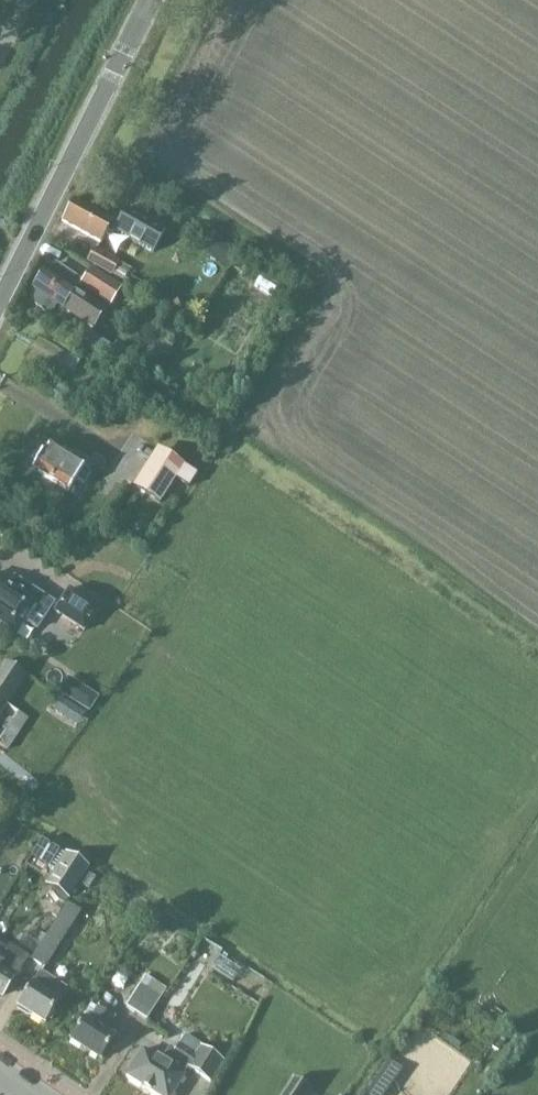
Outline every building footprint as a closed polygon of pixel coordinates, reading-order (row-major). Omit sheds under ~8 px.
[(61,220),(60,221),(100,243),(106,232),(111,234),(113,231),(151,253),(164,231),(125,209),(116,224),(112,222),(112,221),(72,199),(61,220)] [(109,276),(117,263),(94,249),(86,263),(109,276)] [(109,307),(121,288),(90,267),(77,286),(109,307)] [(75,290),(79,283),(56,268),(52,275),(44,270),(32,289),(37,292),(33,298),(34,305),(44,312),(51,311),(55,305),(61,309),(62,309),(62,310),(92,331),(106,310),(75,290)] [(42,339),(36,350),(48,357),(55,345),(42,339)] [(34,456),(31,460),(32,464),(33,465),(31,469),(68,493),(76,481),(84,486),(90,474),(83,469),(87,464),(74,456),(72,459),(48,444),(43,453),(42,452),(39,456),(38,455),(34,456)] [(136,489),(158,504),(182,466),(160,452),(136,489)] [(14,634),(23,621),(36,629),(52,604),(23,584),(17,594),(0,583),(0,625),(14,634)] [(82,631),(97,609),(67,590),(53,612),(82,631)] [(0,667),(0,747),(6,751),(27,720),(6,706),(25,677),(3,663),(0,667)] [(41,840),(30,857),(53,871),(44,884),(51,889),(46,897),(59,912),(67,899),(68,899),(78,883),(85,873),(88,868),(64,853),(63,854),(41,840)] [(85,873),(78,883),(88,889),(94,878),(85,873)] [(65,903),(30,960),(43,968),(79,912),(65,903)] [(23,963),(27,957),(8,945),(6,950),(0,946),(0,996),(2,997),(23,963)] [(30,983),(15,1004),(45,1024),(68,991),(38,972),(31,984),(30,983)] [(166,989),(145,976),(124,1007),(146,1021),(166,989)] [(88,1022),(82,1018),(69,1040),(100,1060),(114,1038),(105,1033),(114,1019),(96,1007),(88,1022)] [(135,1062),(126,1076),(155,1094),(171,1094),(183,1076),(179,1073),(184,1066),(209,1083),(223,1062),(200,1047),(201,1046),(184,1035),(174,1050),(168,1047),(160,1061),(142,1050),(135,1062)] [(309,1091),(292,1080),(282,1094),(306,1094),(309,1091)]
